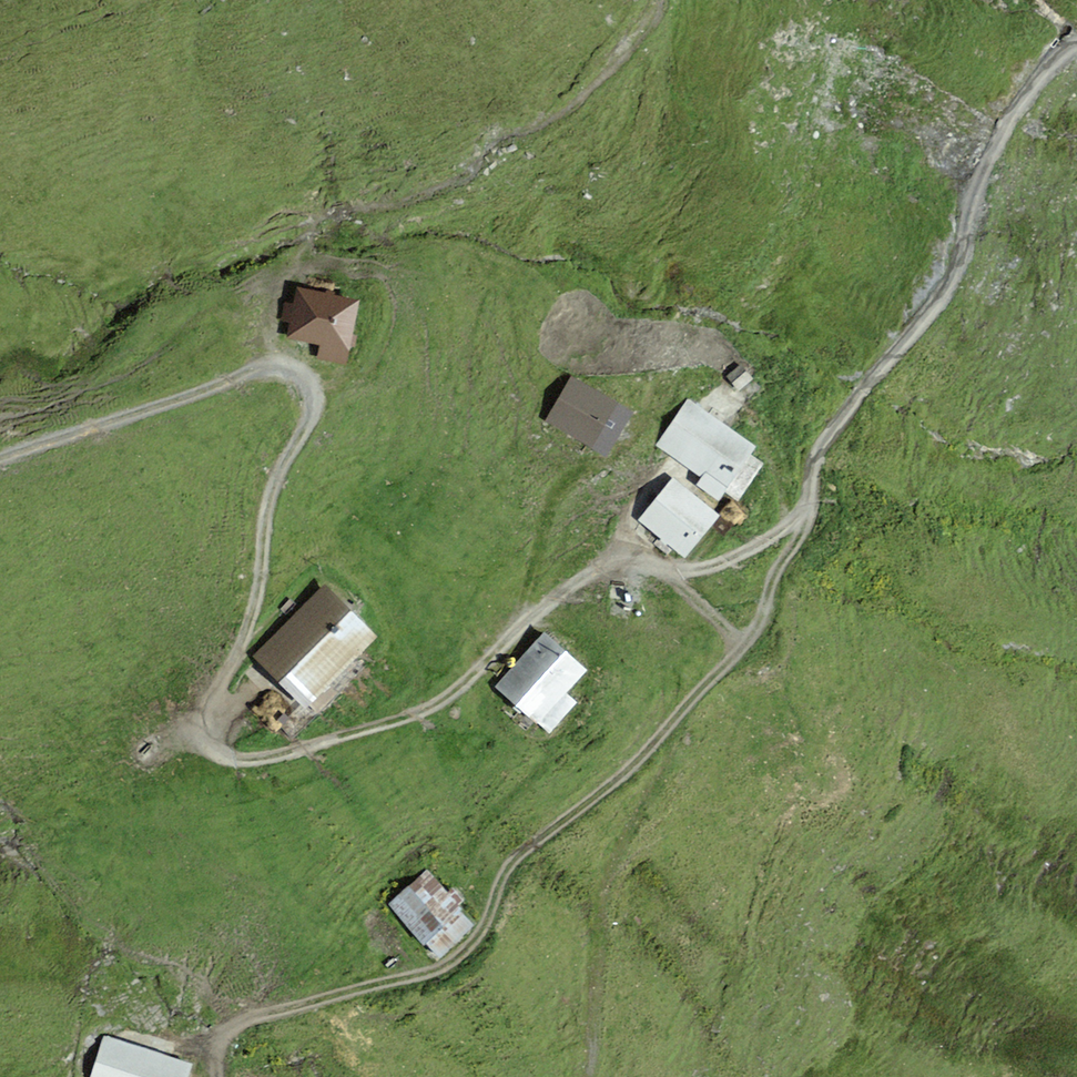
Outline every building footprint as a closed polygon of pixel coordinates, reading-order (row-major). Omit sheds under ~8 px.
[(320,357),(342,361),(354,303),(300,292),(297,307),(286,305),(283,319),(294,322),(292,334),(323,341),(320,357)] [(741,367),(729,377),(737,387),(749,376),(741,367)] [(588,445),(589,443),(605,452),(629,413),(571,379),(547,420),(588,445)] [(737,497),(759,463),(746,454),(751,448),(689,403),(661,444),(707,475),(701,484),(716,495),(723,486),(737,497)] [(673,480),(642,519),(683,553),(715,514),(673,480)] [(318,709),(333,693),(323,683),(371,636),(325,590),(259,656),(305,701),(307,699),(318,709)] [(549,730),(574,702),(563,691),(584,670),(544,633),(498,684),(549,730)] [(391,902),(439,955),(471,924),(426,870),(391,902)] [(187,1065),(107,1038),(95,1076),(183,1076),(187,1065)]
